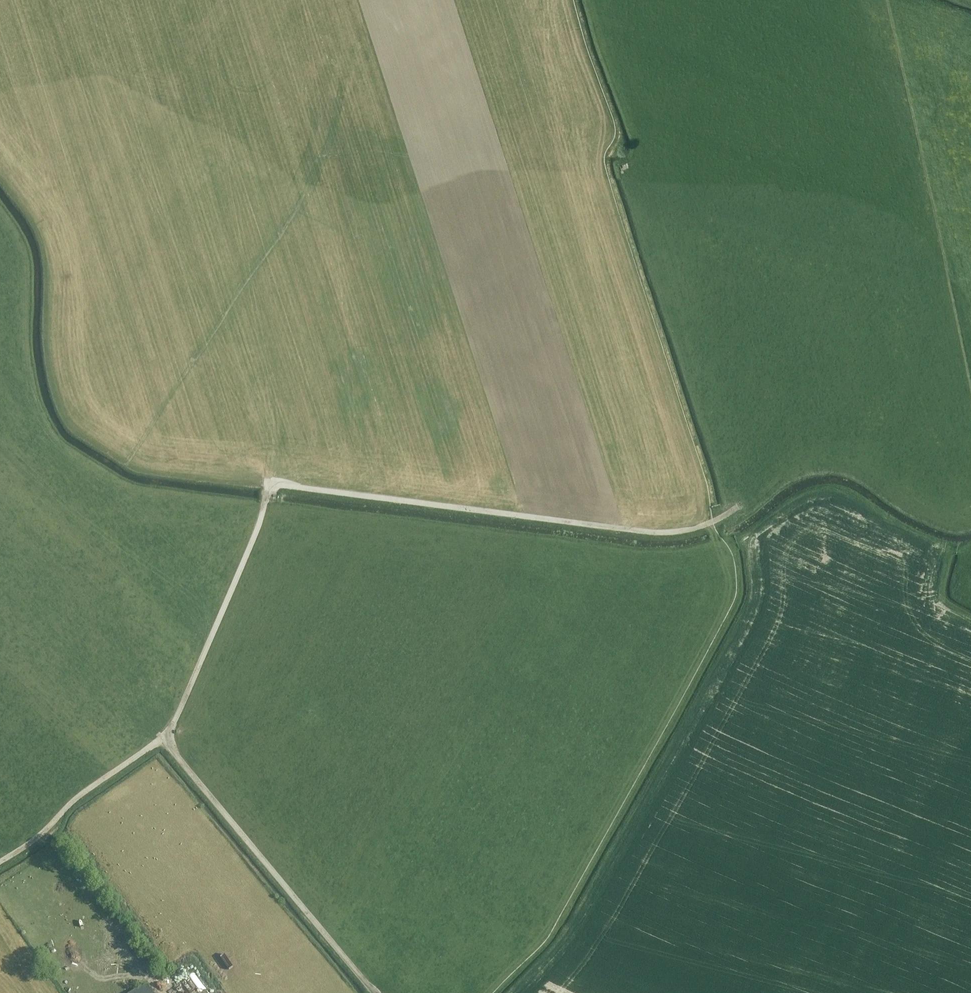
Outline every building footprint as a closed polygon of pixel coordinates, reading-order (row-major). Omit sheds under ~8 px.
[(109,965),(119,964),(118,953),(108,954),(109,965)] [(109,966),(106,954),(101,955),(104,967),(109,966)] [(147,984),(130,992),(152,992),(147,984)]
